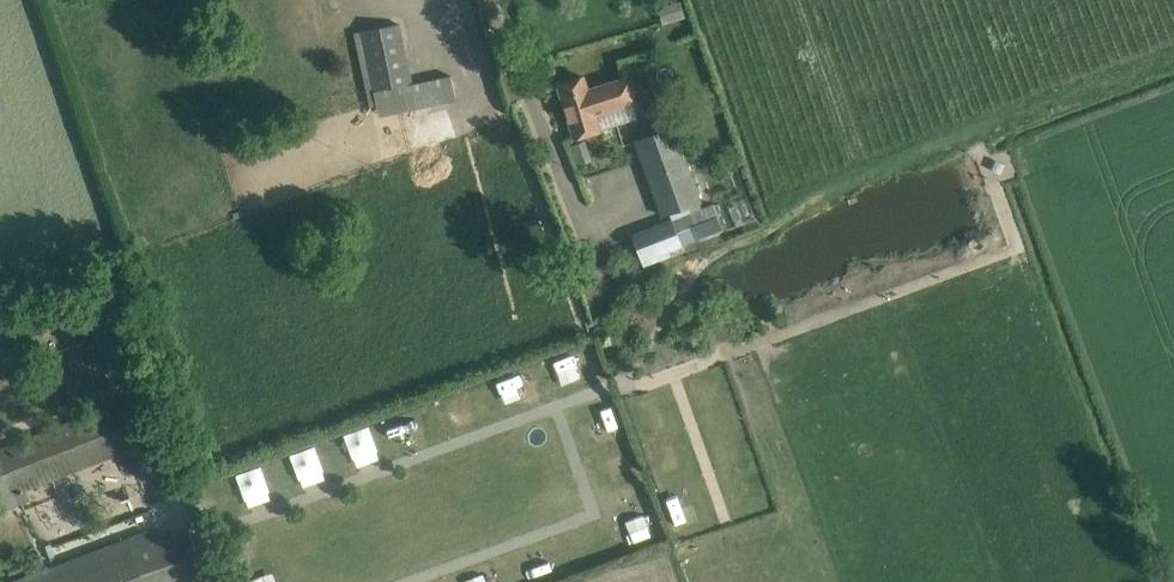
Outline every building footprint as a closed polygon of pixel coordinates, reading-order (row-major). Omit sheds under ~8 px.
[(406,85),(414,84),(401,24),(362,32),(374,90),(375,89),(380,116),(411,110),(406,85)] [(559,84),(577,139),(602,132),(598,116),(633,104),(625,77),(588,89),(584,76),(559,84)] [(673,220),(633,235),(643,261),(683,246),(683,244),(701,238),(700,236),(722,228),(714,204),(702,209),(693,212),(690,205),(701,200),(677,126),(636,141),(662,214),(670,211),(673,220)] [(16,494),(19,503),(30,498),(27,490),(135,448),(117,402),(0,448),(0,500),(16,494)] [(148,532),(5,581),(209,581),(188,527),(152,541),(148,532)]
